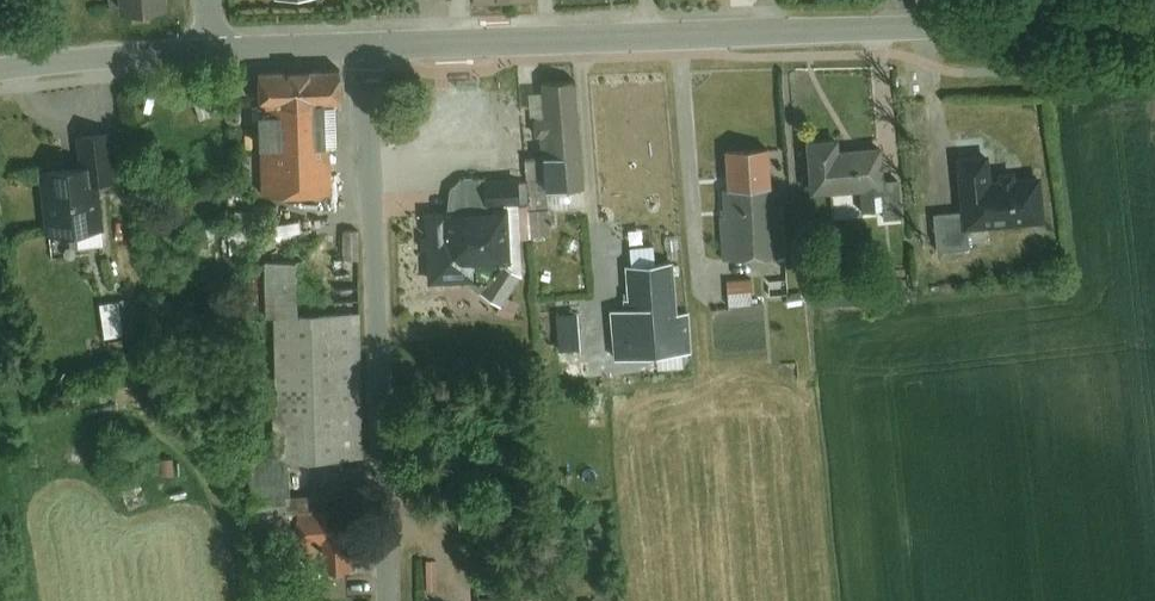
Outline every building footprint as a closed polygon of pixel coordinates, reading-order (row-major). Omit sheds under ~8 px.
[(337,73),(256,76),(255,96),(265,96),(266,110),(248,111),(250,144),(260,144),(262,191),(335,188),(333,138),(338,138),(337,73)] [(585,184),(577,77),(537,80),(539,112),(530,113),(531,134),(541,133),(542,150),(532,150),(535,187),(585,184)] [(111,178),(104,127),(83,130),(86,158),(89,180),(111,178)] [(834,136),(801,138),(804,189),(872,185),(869,145),(835,147),(834,136)] [(731,187),(720,188),(724,255),(786,251),(784,214),(773,214),(769,149),(729,151),(731,187)] [(965,208),(967,226),(1044,219),(1040,173),(989,177),(987,155),(961,158),(965,208)] [(86,158),(39,164),(47,230),(94,224),(89,180),(86,158)] [(445,189),(445,211),(499,208),(500,199),(519,198),(517,170),(460,175),(445,189)] [(445,211),(423,212),(427,279),(468,277),(467,259),(502,257),(499,208),(445,211)] [(934,211),(937,244),(968,242),(967,226),(965,208),(934,211)] [(362,228),(343,228),(344,257),(363,256),(362,228)] [(299,257),(268,258),(270,315),(278,315),(301,314),(299,257)] [(676,260),(626,263),(628,305),(611,306),(613,351),(690,346),(688,311),(679,311),(676,260)] [(499,261),(478,289),(496,302),(517,274),(499,261)] [(726,301),(750,300),(749,276),(725,277),(726,301)] [(102,333),(122,332),(120,298),(100,299),(102,333)] [(301,314),(278,315),(283,457),(292,457),(369,454),(364,312),(301,314)] [(246,459),(248,512),(294,511),(293,498),(292,457),(283,457),(246,459)] [(295,554),(320,554),(318,514),(318,497),(293,498),(294,511),(295,554)] [(320,569),(350,568),(348,513),(318,514),(320,554),(320,569)]
